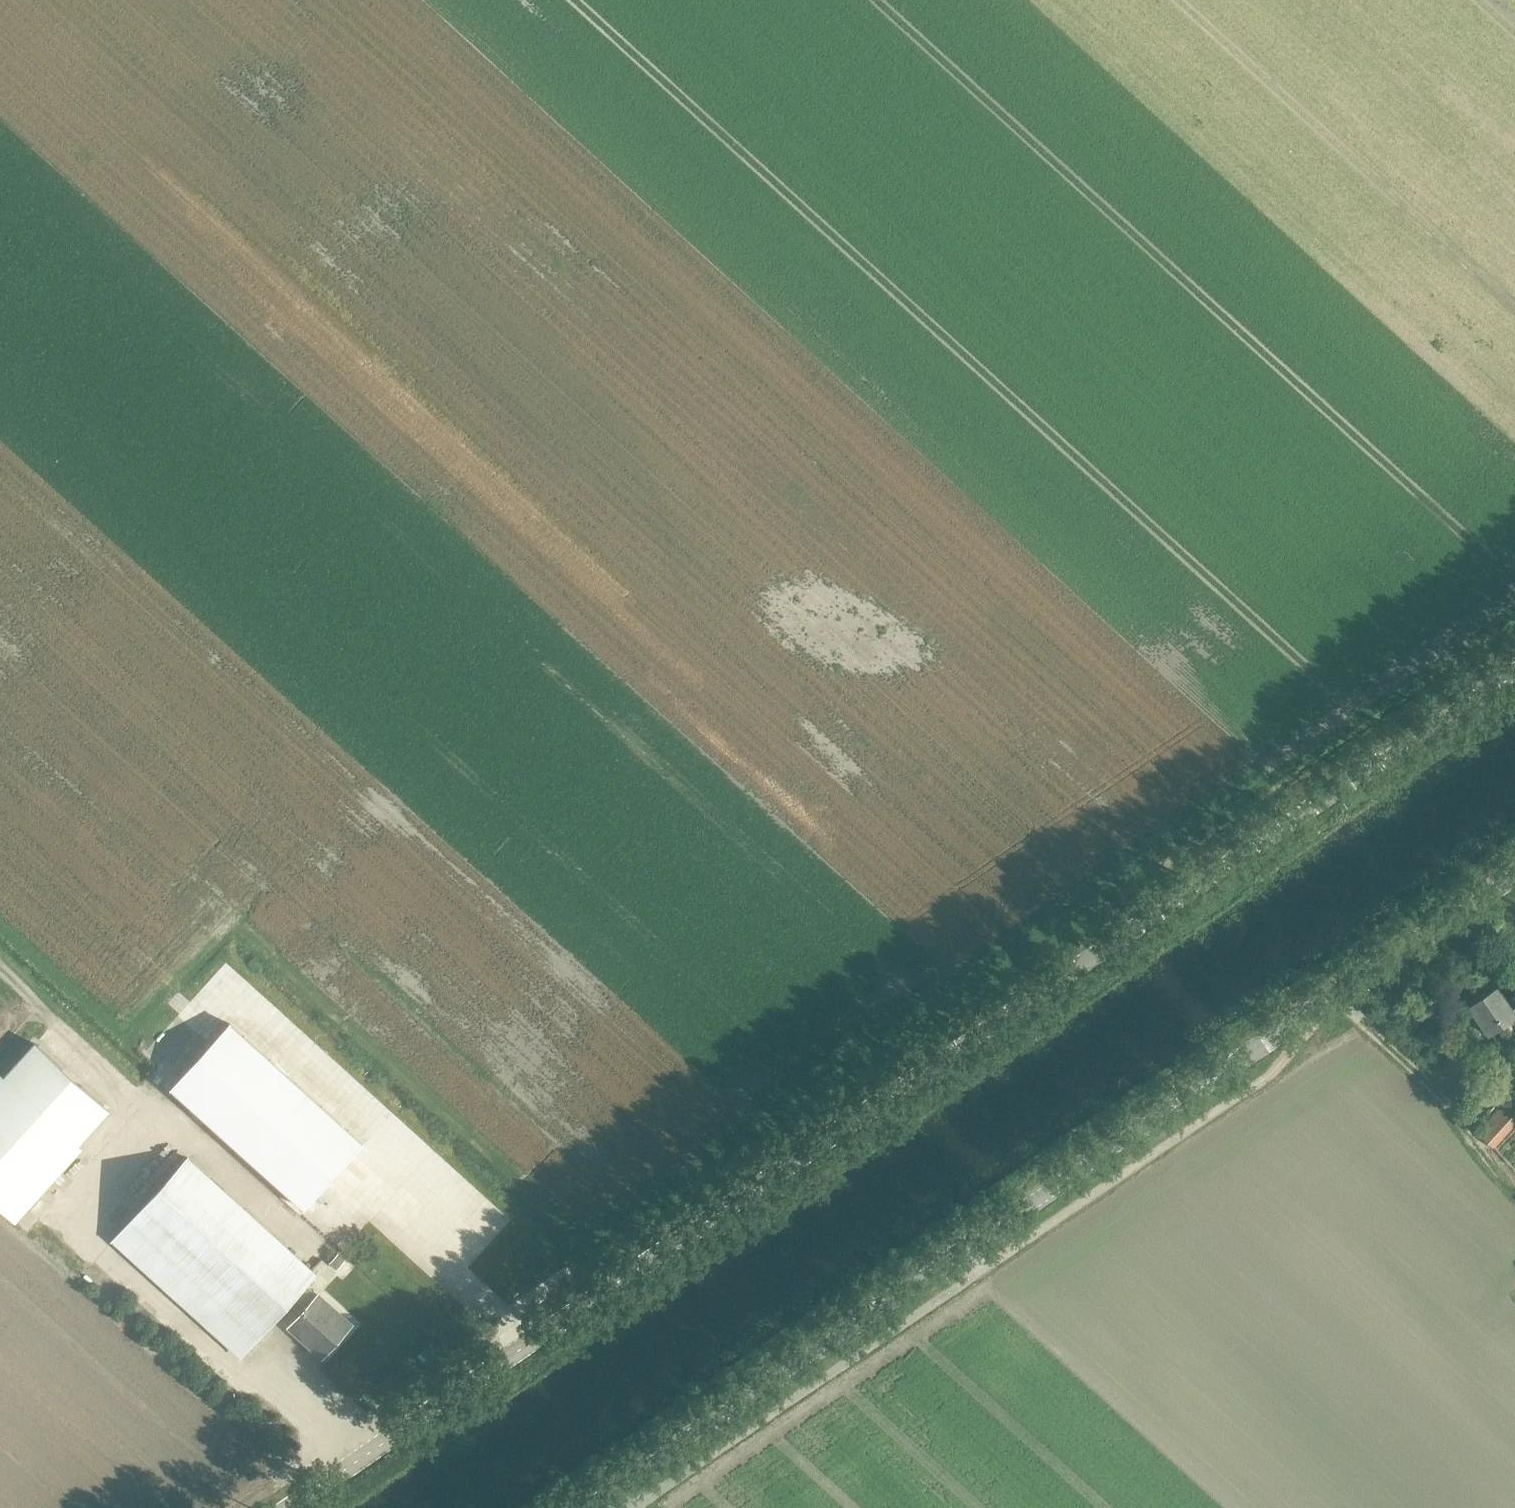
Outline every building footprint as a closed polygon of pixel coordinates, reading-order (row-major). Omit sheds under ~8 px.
[(1506,1003),(1496,989),(1469,1008),(1488,1036),(1512,1019),(1514,1024),(1514,997),(1506,1003)] [(174,1091),(306,1211),(366,1145),(233,1025),(174,1091)] [(17,1216),(112,1112),(38,1044),(0,1086),(0,1201),(17,1216)] [(1492,1146),(1494,1148),(1514,1126),(1514,1112),(1504,1102),(1477,1132),(1492,1146)] [(324,1357),(354,1325),(310,1283),(318,1275),(190,1159),(115,1241),(243,1357),(295,1300),(307,1310),(292,1327),(324,1357)] [(334,1263),(341,1269),(349,1260),(342,1254),(334,1263)]
